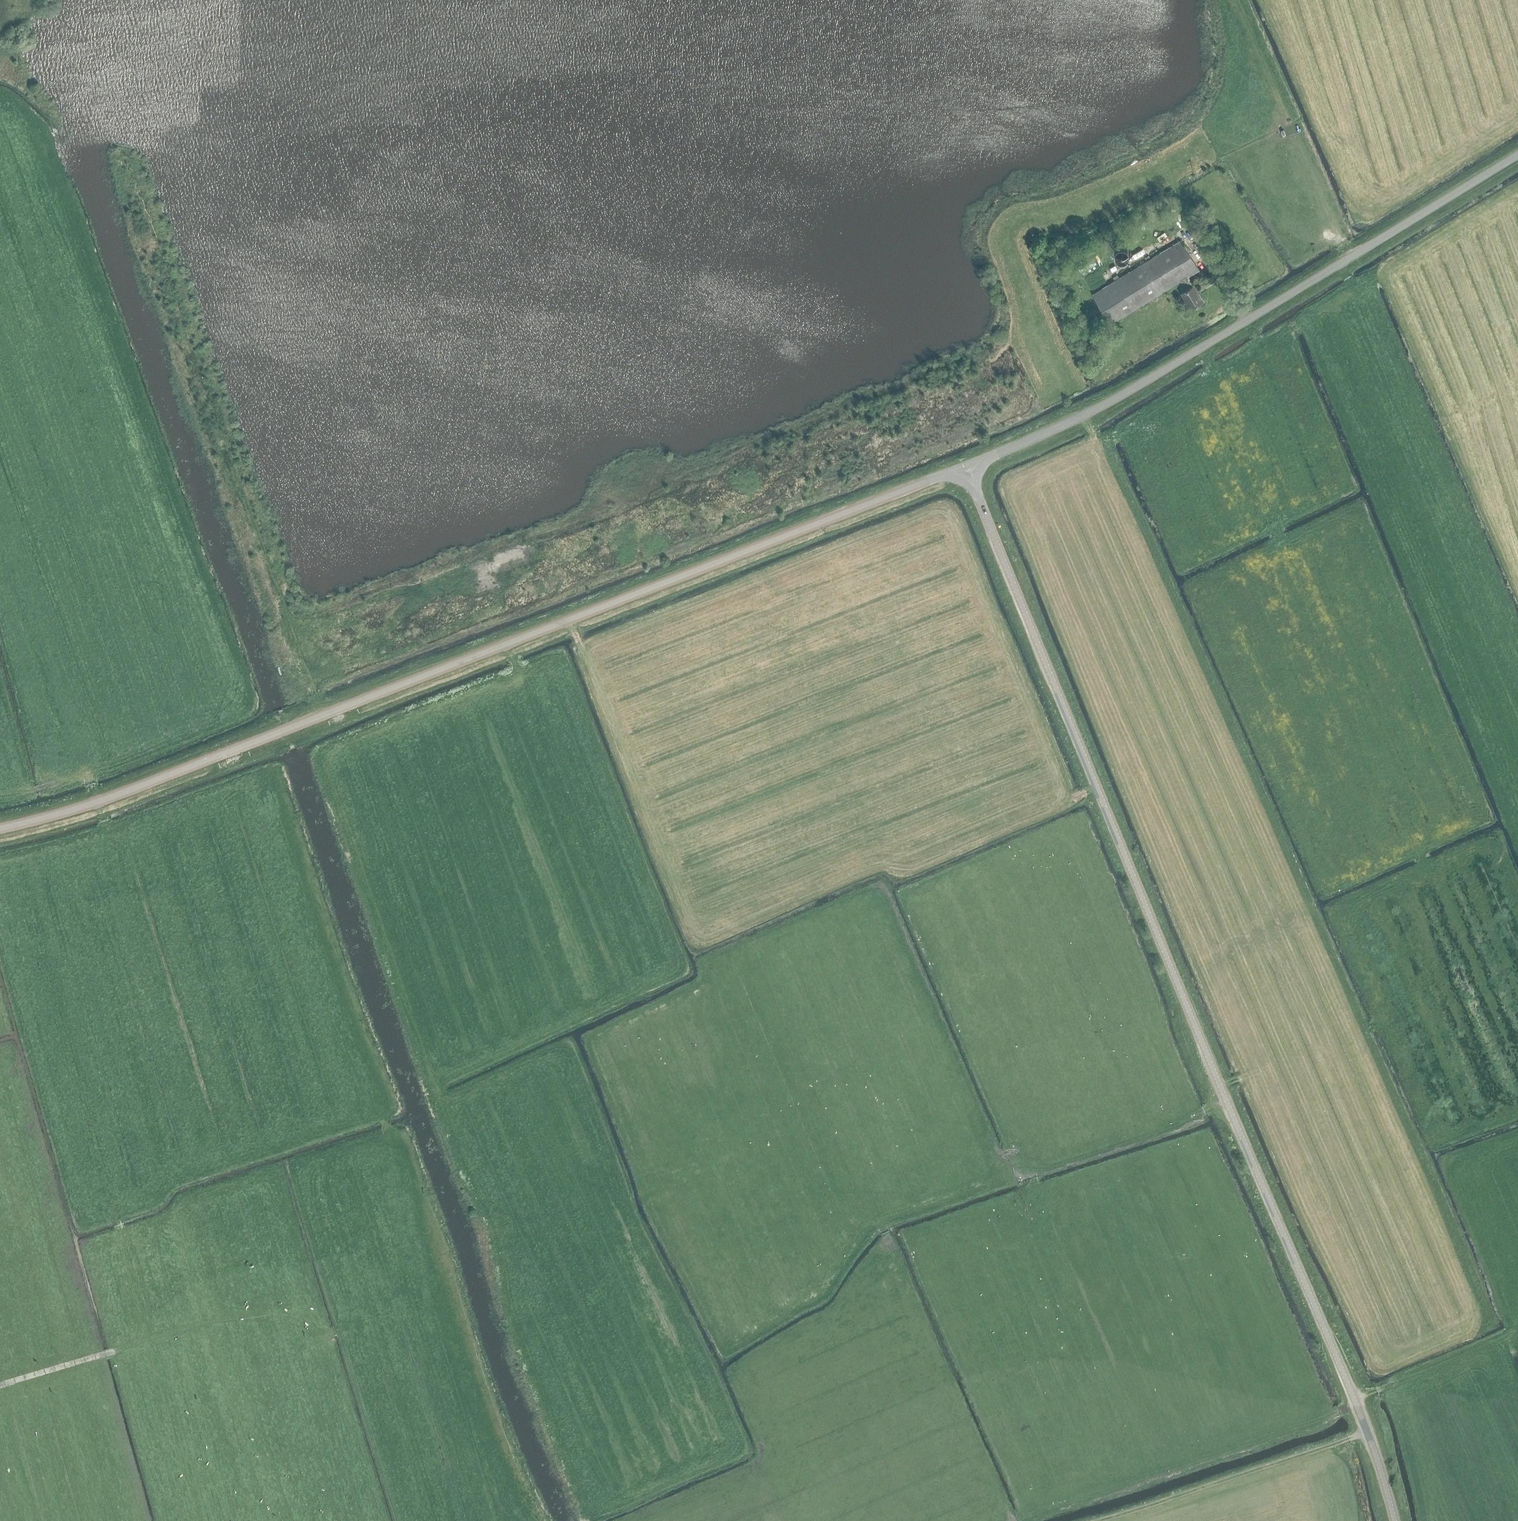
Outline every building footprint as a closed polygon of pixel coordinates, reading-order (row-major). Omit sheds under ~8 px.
[(1091,297),(1109,326),(1179,283),(1185,292),(1180,295),(1190,311),(1203,303),(1193,287),(1192,287),(1186,278),(1198,271),(1179,242),(1108,287),(1100,274),(1088,282),(1096,294),(1091,297)] [(1117,246),(1115,247),(1114,248),(1114,250),(1114,252),(1114,255),(1115,257),(1117,258),(1119,258),(1121,258),(1123,258),(1125,257),(1126,255),(1127,253),(1127,251),(1126,249),(1126,248),(1124,246),(1122,245),(1120,245),(1119,245),(1117,246)] [(1091,266),(1097,265),(1095,259),(1077,264),(1079,274),(1092,270),(1091,266)]
